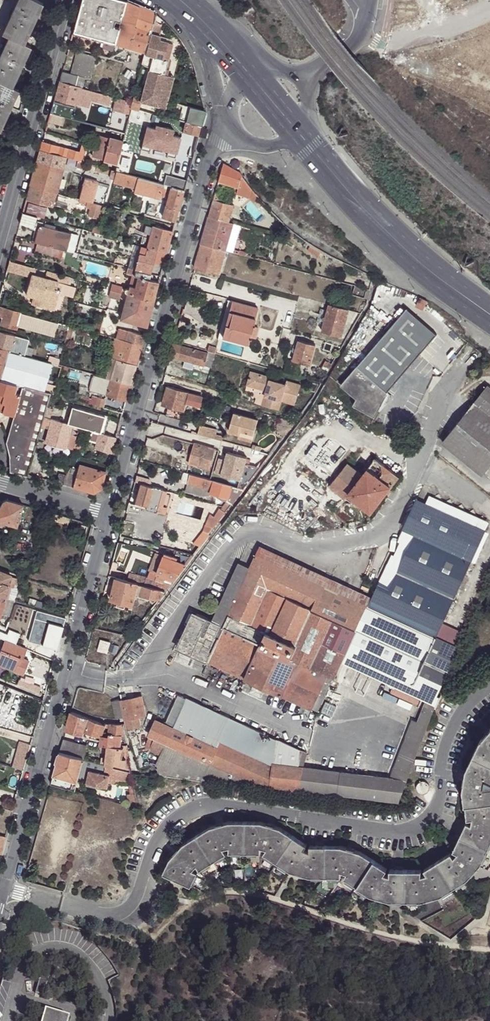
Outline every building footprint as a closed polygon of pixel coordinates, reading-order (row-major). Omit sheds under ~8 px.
[(2,33),(9,37),(23,43),(42,3),(35,0),(17,0),(2,33)] [(73,32),(100,39),(105,41),(116,44),(127,1),(123,0),(82,0),(73,32)] [(154,23),(156,14),(143,3),(127,1),(116,44),(146,51),(151,34),(154,23)] [(154,23),(151,34),(159,36),(162,25),(154,23)] [(143,62),(141,69),(149,71),(142,95),(140,103),(158,108),(167,74),(165,74),(165,72),(168,73),(172,61),(169,60),(173,43),(160,40),(160,36),(159,36),(151,34),(146,51),(145,56),(143,62)] [(29,46),(23,43),(9,37),(0,56),(0,81),(10,86),(29,46)] [(104,46),(114,49),(114,48),(116,44),(105,41),(104,46)] [(116,44),(114,48),(142,55),(145,56),(146,51),(116,44)] [(61,72),(58,83),(79,89),(82,78),(90,80),(97,58),(77,53),(71,75),(61,72)] [(173,76),(167,74),(158,108),(164,109),(173,76)] [(0,81),(0,127),(10,106),(17,89),(10,86),(0,81)] [(58,83),(54,98),(76,105),(81,90),(79,89),(58,83)] [(81,90),(76,105),(84,107),(87,98),(89,92),(81,90)] [(89,92),(87,98),(104,103),(105,99),(106,96),(89,92)] [(131,107),(132,108),(139,109),(140,103),(142,95),(134,93),(131,103),(131,107)] [(129,107),(131,107),(131,103),(115,98),(114,102),(113,111),(128,114),(129,107)] [(50,113),(65,117),(68,107),(53,103),(50,113)] [(64,126),(67,118),(65,117),(50,113),(48,121),(64,126)] [(184,132),(200,136),(205,118),(189,114),(184,132)] [(179,144),(183,131),(165,125),(165,126),(156,124),(152,135),(155,136),(179,144)] [(94,157),(118,163),(123,141),(100,136),(94,157)] [(178,148),(179,144),(155,136),(154,141),(171,147),(171,146),(178,148)] [(40,150),(83,162),(88,145),(82,143),(81,147),(79,152),(42,142),(40,150)] [(168,185),(165,185),(115,171),(89,164),(83,162),(40,150),(36,162),(63,169),(63,167),(71,169),(72,165),(87,169),(88,166),(95,168),(94,170),(111,174),(110,177),(116,178),(115,181),(136,187),(135,191),(160,197),(163,187),(167,188),(168,185)] [(62,170),(63,169),(36,162),(30,187),(55,194),(62,170)] [(89,164),(115,171),(83,162),(89,164)] [(188,180),(192,166),(187,165),(184,164),(180,178),(188,180)] [(223,165),(218,181),(238,187),(237,191),(251,196),(255,192),(241,175),(223,165)] [(69,173),(62,170),(55,194),(63,195),(69,174),(69,173)] [(185,190),(188,180),(180,178),(168,175),(165,185),(168,185),(172,187),(185,190)] [(85,178),(78,199),(91,203),(97,185),(109,188),(110,186),(97,183),(98,181),(85,178)] [(55,194),(30,187),(26,199),(52,206),(52,205),(55,194)] [(176,221),(185,190),(172,187),(164,218),(176,221)] [(215,191),(209,217),(228,222),(232,206),(218,202),(221,192),(215,191)] [(255,192),(251,196),(269,219),(274,215),(255,192)] [(55,194),(52,205),(61,208),(65,196),(63,195),(55,194)] [(102,206),(91,203),(90,209),(101,212),(102,206)] [(101,212),(90,209),(88,216),(102,220),(103,213),(101,212)] [(37,217),(22,213),(20,224),(34,227),(37,217)] [(61,213),(59,220),(72,223),(75,216),(61,213)] [(228,222),(209,217),(201,244),(226,250),(229,240),(233,224),(228,222)] [(146,224),(140,245),(142,246),(148,247),(154,226),(146,224)] [(66,250),(67,251),(72,234),(39,225),(35,242),(38,243),(66,250)] [(167,252),(173,231),(154,225),(154,226),(148,247),(158,250),(161,251),(167,252)] [(66,250),(38,243),(36,251),(63,258),(66,250)] [(226,250),(201,244),(194,267),(219,274),(226,250)] [(148,247),(142,246),(135,269),(136,269),(151,273),(158,250),(148,247)] [(164,264),(167,252),(161,251),(158,263),(164,264)] [(149,279),(151,273),(136,269),(135,270),(134,274),(134,275),(138,276),(136,283),(133,295),(153,301),(159,281),(149,279)] [(70,278),(47,271),(45,279),(32,275),(26,295),(34,297),(35,297),(36,294),(42,296),(40,307),(55,311),(60,291),(57,289),(59,283),(68,286),(70,278)] [(127,294),(133,295),(136,283),(132,282),(131,281),(128,290),(127,294)] [(118,297),(120,292),(113,289),(111,289),(109,294),(110,295),(118,297)] [(35,297),(34,297),(32,305),(40,307),(42,296),(36,294),(35,297)] [(146,326),(153,301),(133,295),(127,294),(120,318),(146,326)] [(425,307),(428,302),(420,298),(416,306),(424,309),(425,307)] [(228,311),(254,319),(257,309),(231,302),(228,311)] [(361,313),(366,304),(359,302),(355,311),(357,312),(361,313)] [(330,304),(328,311),(325,323),(323,331),(342,336),(350,310),(330,304)] [(407,306),(341,385),(357,398),(354,405),(376,416),(379,410),(388,394),(386,394),(388,392),(438,332),(407,306)] [(0,307),(0,318),(2,318),(0,324),(16,329),(20,313),(0,307)] [(325,323),(328,311),(322,309),(318,321),(325,323)] [(221,340),(222,337),(225,325),(228,326),(231,313),(228,313),(228,311),(225,310),(218,340),(221,340)] [(247,344),(254,319),(228,311),(228,313),(231,313),(228,326),(225,325),(222,337),(247,344)] [(354,325),(361,313),(357,312),(351,323),(354,325)] [(57,323),(24,314),(20,326),(54,335),(57,323)] [(141,345),(144,335),(118,329),(115,339),(141,345)] [(14,336),(0,332),(0,348),(10,351),(14,336)] [(10,351),(16,353),(20,337),(14,336),(10,351)] [(317,343),(300,338),(293,360),(310,364),(317,343)] [(130,384),(141,345),(115,339),(111,357),(116,359),(111,379),(130,384)] [(208,354),(173,345),(170,355),(185,359),(195,362),(201,363),(200,366),(203,367),(203,364),(204,364),(205,363),(207,355),(208,354)] [(52,363),(16,353),(10,351),(0,348),(0,380),(16,384),(23,386),(43,392),(52,363)] [(53,363),(58,364),(62,350),(57,349),(53,363)] [(213,357),(207,355),(205,363),(209,365),(211,365),(213,357)] [(109,379),(111,379),(116,359),(111,357),(109,357),(109,358),(108,361),(104,377),(109,379)] [(195,362),(185,359),(183,365),(193,368),(195,362)] [(329,369),(332,363),(327,360),(324,366),(329,369)] [(270,375),(251,370),(246,384),(266,390),(262,404),(280,409),(283,400),(295,404),(300,383),(288,380),(287,383),(269,378),(270,375)] [(125,400),(130,384),(111,379),(106,395),(125,400)] [(0,380),(0,402),(4,403),(15,406),(18,394),(14,392),(16,384),(0,380)] [(488,385),(444,439),(485,473),(489,466),(489,386),(488,385)] [(45,411),(50,393),(43,392),(23,386),(7,441),(9,446),(11,458),(11,470),(26,475),(40,426),(42,422),(43,417),(45,411)] [(181,419),(188,394),(166,387),(162,404),(168,406),(166,414),(181,419)] [(310,402),(316,393),(308,391),(307,390),(303,398),(310,402)] [(393,396),(388,392),(386,394),(388,394),(379,410),(381,411),(393,396)] [(323,400),(315,414),(336,426),(344,412),(323,400)] [(13,413),(15,406),(4,403),(3,407),(2,410),(13,413)] [(91,431),(99,434),(104,418),(72,408),(67,424),(79,428),(91,431)] [(258,418),(234,412),(230,431),(240,434),(239,438),(252,442),(258,418)] [(48,418),(43,417),(42,422),(50,424),(49,428),(45,441),(73,449),(75,441),(79,428),(67,424),(48,418)] [(217,429),(201,424),(198,435),(214,439),(217,429)] [(280,441),(289,430),(281,427),(279,433),(274,432),(274,434),(273,439),(280,441)] [(111,452),(115,438),(99,434),(91,431),(88,440),(96,442),(95,447),(111,452)] [(215,450),(195,444),(190,464),(209,469),(215,450)] [(260,453),(244,448),(242,453),(249,455),(248,460),(249,462),(256,464),(257,461),(260,453)] [(377,455),(373,452),(368,459),(372,463),(363,474),(348,463),(329,486),(345,499),(349,493),(372,510),(399,475),(376,457),(377,455)] [(67,467),(62,485),(93,493),(101,489),(105,472),(78,465),(75,474),(70,473),(71,468),(67,467)] [(250,481),(257,472),(249,466),(241,475),(250,481)] [(228,510),(244,489),(232,486),(179,471),(177,479),(183,480),(181,488),(197,493),(200,485),(219,491),(218,495),(229,497),(228,500),(223,507),(228,510)] [(244,489),(250,481),(241,475),(238,473),(232,486),(244,489)] [(141,483),(153,486),(150,479),(137,475),(135,481),(141,483)] [(162,492),(162,489),(153,486),(141,483),(135,502),(147,506),(146,508),(156,511),(165,513),(171,495),(162,492)] [(200,485),(197,493),(210,496),(217,496),(218,495),(219,491),(200,485)] [(430,495),(426,502),(484,530),(488,522),(430,495)] [(5,522),(16,525),(23,504),(6,499),(2,500),(0,503),(0,520),(5,522)] [(368,606),(458,648),(464,635),(443,624),(471,561),(472,558),(471,558),(484,530),(426,502),(425,502),(417,499),(403,528),(414,533),(388,589),(377,584),(371,598),(368,606)] [(220,520),(228,510),(223,507),(216,516),(220,520)] [(214,527),(220,520),(216,516),(209,526),(214,527)] [(403,528),(377,584),(388,589),(414,533),(403,528)] [(472,558),(471,561),(475,562),(489,532),(484,530),(471,558),(472,558)] [(257,554),(328,587),(331,580),(260,547),(257,554)] [(158,574),(173,580),(193,555),(190,554),(186,557),(184,556),(182,563),(173,560),(174,557),(165,554),(164,557),(155,555),(148,571),(158,574)] [(229,613),(223,626),(262,644),(290,656),(296,645),(295,644),(312,609),(316,610),(328,587),(257,554),(250,568),(231,609),(229,613)] [(239,563),(212,621),(223,626),(229,613),(227,612),(229,608),(231,609),(250,568),(239,563)] [(155,581),(153,588),(161,591),(162,586),(164,586),(166,580),(157,578),(158,574),(148,571),(147,579),(155,581)] [(0,572),(0,596),(4,598),(11,576),(0,572)] [(130,573),(127,581),(153,588),(155,581),(147,579),(130,573)] [(127,581),(116,578),(110,599),(117,601),(125,603),(131,605),(134,597),(136,598),(137,596),(141,597),(142,594),(159,600),(165,592),(161,591),(153,588),(127,581)] [(331,580),(328,587),(346,595),(349,588),(331,580)] [(296,645),(290,656),(297,659),(334,676),(340,662),(344,653),(367,605),(346,595),(328,587),(316,610),(312,609),(295,644),(296,645)] [(346,595),(367,605),(368,606),(371,598),(358,592),(349,588),(346,595)] [(13,601),(4,598),(0,612),(0,613),(9,615),(13,601)] [(142,622),(154,607),(148,603),(137,618),(142,622)] [(436,696),(458,648),(368,606),(345,654),(430,693),(436,696)] [(180,648),(246,679),(262,644),(223,626),(212,621),(196,614),(180,648)] [(7,624),(6,627),(5,627),(4,631),(0,639),(4,640),(0,653),(0,665),(23,676),(29,662),(23,659),(21,663),(18,662),(20,658),(23,659),(27,650),(15,645),(22,630),(7,624)] [(110,643),(101,641),(98,651),(107,654),(110,643)] [(262,644),(246,679),(256,684),(282,696),(297,659),(290,656),(262,644)] [(340,662),(426,702),(430,693),(345,654),(344,653),(340,662)] [(297,659),(282,696),(312,710),(328,675),(333,677),(334,676),(297,659)] [(328,675),(312,710),(317,712),(333,677),(328,675)] [(438,703),(440,698),(436,696),(430,693),(426,702),(417,724),(412,723),(391,779),(301,768),(301,789),(320,792),(340,794),(398,802),(437,702),(438,703)] [(120,695),(120,698),(127,724),(128,728),(135,727),(139,726),(138,717),(145,715),(141,697),(127,700),(125,694),(120,695)] [(178,696),(166,725),(215,747),(209,761),(251,780),(259,761),(270,766),(274,739),(268,737),(178,696)] [(88,719),(71,712),(65,729),(82,734),(83,729),(85,722),(88,722),(88,719)] [(96,722),(88,719),(88,722),(86,730),(99,734),(102,723),(96,722)] [(156,720),(152,730),(150,734),(156,737),(152,746),(158,751),(172,758),(205,772),(203,777),(249,784),(251,780),(209,761),(215,747),(166,725),(156,720)] [(126,743),(122,724),(109,724),(108,736),(107,742),(126,743)] [(135,727),(128,728),(130,737),(137,735),(135,727)] [(481,740),(475,753),(489,761),(489,730),(481,740)] [(156,737),(150,734),(145,743),(152,746),(156,737)] [(270,766),(259,761),(251,780),(261,785),(273,786),(273,785),(296,788),(301,789),(301,768),(305,753),(274,739),(270,766)] [(86,747),(63,740),(59,753),(83,760),(86,747)] [(24,770),(30,744),(19,741),(12,767),(18,768),(24,770)] [(130,772),(132,773),(127,757),(127,748),(107,747),(105,766),(130,772)] [(78,781),(83,760),(59,753),(53,775),(77,782),(78,781)] [(475,753),(468,768),(464,787),(466,803),(489,800),(489,761),(475,753)] [(164,776),(202,781),(203,777),(205,772),(172,758),(164,776)] [(127,779),(130,772),(105,766),(83,760),(78,781),(96,784),(96,782),(102,783),(103,776),(117,778),(127,779)] [(53,775),(51,784),(75,791),(77,782),(53,775)] [(420,781),(418,784),(417,787),(418,790),(420,793),(424,794),(425,793),(429,791),(430,788),(430,785),(427,782),(424,780),(420,781)] [(137,809),(134,783),(129,784),(130,796),(127,796),(128,806),(137,809)] [(466,803),(468,819),(473,818),(472,824),(467,822),(461,836),(488,849),(489,845),(489,800),(466,803)] [(10,820),(6,819),(2,818),(0,826),(4,827),(2,832),(6,833),(10,820)] [(246,851),(246,821),(230,821),(211,826),(198,834),(214,860),(227,852),(224,847),(231,845),(231,851),(246,851)] [(265,852),(277,861),(294,836),(281,827),(262,821),(246,821),(246,851),(261,852),(261,846),(268,848),(265,852)] [(200,868),(214,860),(198,834),(184,843),(171,858),(164,872),(192,885),(198,871),(193,869),(198,864),(200,868)] [(326,876),(326,845),(310,845),(311,851),(305,848),(308,844),(294,836),(277,861),(291,870),(310,875),(326,876)] [(488,849),(461,836),(454,850),(459,852),(454,857),(452,852),(439,860),(455,886),(468,878),(481,864),(488,849)] [(358,885),(375,860),(361,851),(342,846),(326,845),(326,876),(341,876),(341,870),(348,873),(345,877),(358,885)] [(406,900),(406,869),(391,869),(391,875),(385,873),(387,868),(375,860),(358,885),(371,894),(390,900),(406,900)] [(455,886),(439,860),(425,869),(428,873),(422,875),(422,870),(406,869),(406,900),(422,900),(441,895),(455,886)] [(36,993),(43,996),(49,977),(41,975),(36,993)] [(69,1016),(45,1009),(42,1020),(67,1020),(69,1016)]
